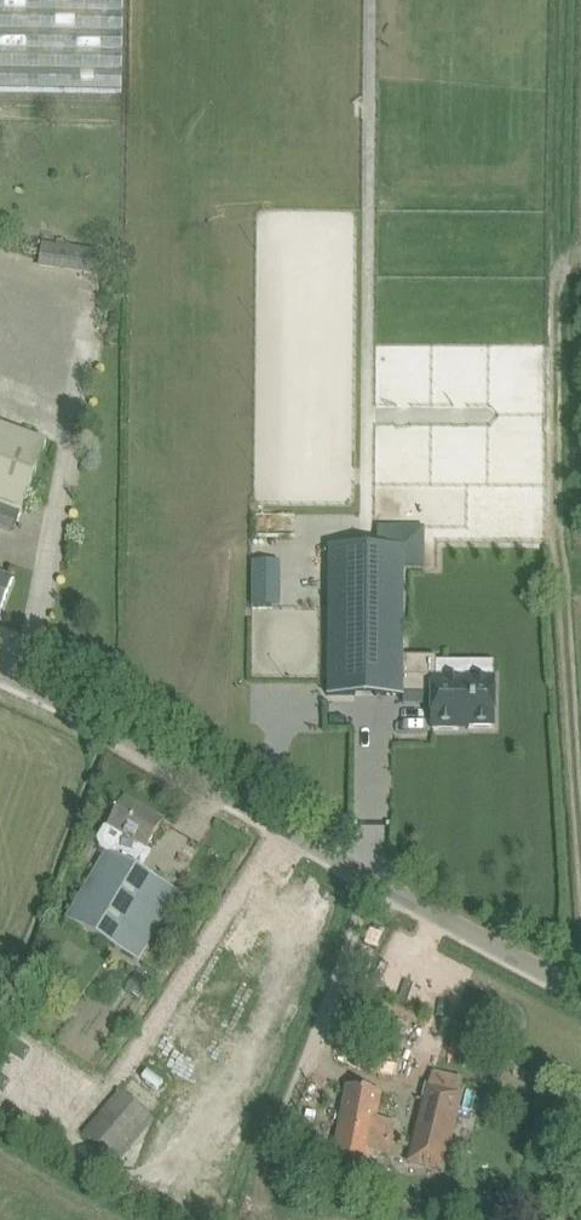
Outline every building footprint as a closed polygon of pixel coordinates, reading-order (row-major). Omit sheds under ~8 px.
[(122,94),(124,0),(0,0),(0,92),(122,94)] [(41,262),(40,269),(100,277),(104,251),(66,246),(68,240),(59,239),(58,245),(44,243),(41,262)] [(31,488),(45,448),(0,432),(0,503),(23,511),(31,488)] [(495,727),(495,703),(495,679),(437,678),(437,656),(404,656),(405,547),(330,547),(328,695),(404,696),(404,689),(433,690),(433,729),(459,729),(459,724),(469,724),(469,729),(470,729),(470,727),(495,727)] [(13,580),(0,576),(0,616),(13,580)] [(67,918),(140,960),(179,892),(131,865),(142,846),(147,849),(163,822),(126,800),(110,826),(105,827),(98,839),(99,846),(106,850),(67,918)] [(18,1068),(9,1081),(22,1090),(31,1077),(18,1068)] [(447,1174),(449,1163),(464,1094),(427,1085),(409,1165),(447,1174)] [(376,1120),(376,1118),(381,1095),(346,1088),(331,1167),(367,1174),(372,1145),(390,1149),(395,1123),(376,1120)] [(118,1163),(155,1120),(120,1091),(84,1134),(118,1163)]
